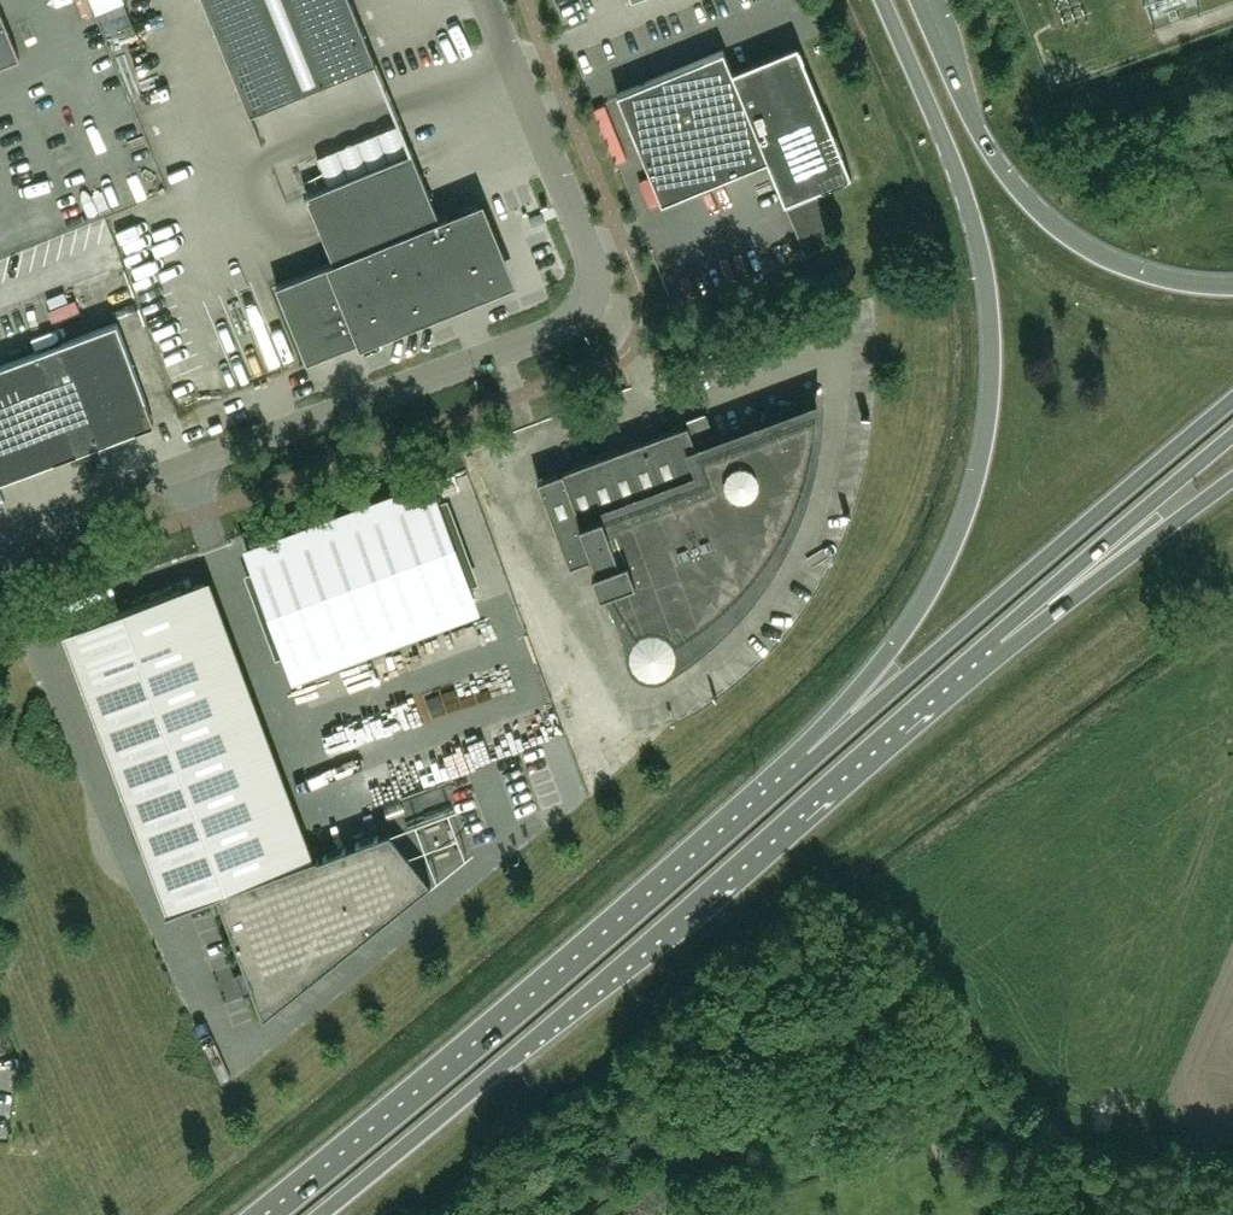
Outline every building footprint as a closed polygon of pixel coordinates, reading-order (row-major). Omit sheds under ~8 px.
[(94,0),(84,0),(90,15),(99,12),(94,0)] [(251,113),(377,62),(351,0),(205,0),(251,113)] [(131,1),(103,4),(107,32),(135,29),(131,1)] [(21,57),(0,6),(0,65),(21,57)] [(852,175),(812,78),(799,44),(733,71),(724,50),(618,93),(662,202),(768,159),(785,202),(852,175)] [(398,118),(322,154),(329,169),(405,134),(398,118)] [(500,274),(492,256),(473,209),(451,218),(449,214),(440,217),(411,146),(409,147),(411,151),(307,194),(333,256),(326,259),(326,260),(275,281),(308,360),(359,340),(361,345),(382,337),(377,324),(500,274)] [(837,241),(818,195),(787,207),(806,254),(837,241)] [(151,221),(128,226),(131,241),(154,236),(151,221)] [(146,399),(147,399),(118,322),(0,366),(0,480),(155,422),(146,399)] [(772,550),(777,542),(782,534),(787,525),(791,517),(795,508),(799,499),(802,490),(805,481),(808,472),(810,462),(812,453),(814,444),(815,434),(816,425),(817,416),(818,406),(701,450),(701,449),(699,451),(688,423),(562,470),(538,479),(570,564),(593,556),(597,566),(593,568),(601,590),(609,587),(614,597),(620,607),(626,616),(632,626),(639,635),(646,644),(653,652),(662,648),(671,643),(680,638),(689,633),(697,627),(706,621),(714,615),(721,609),(729,602),(736,595),(743,588),(749,581),(755,574),(761,566),(767,558),(772,550)] [(414,502),(250,563),(259,587),(278,637),(287,661),(474,592),(465,568),(447,517),(438,493),(414,502)] [(64,632),(143,844),(262,800),(183,588),(64,632)] [(416,813),(400,818),(404,835),(450,824),(445,803),(415,810),(416,813)] [(431,881),(424,886),(405,863),(397,866),(395,861),(396,861),(388,838),(387,839),(385,833),(379,835),(379,834),(318,857),(317,855),(167,911),(167,913),(218,894),(245,966),(236,969),(245,992),(253,989),(264,1017),(406,903),(405,903),(431,882),(431,881)]
